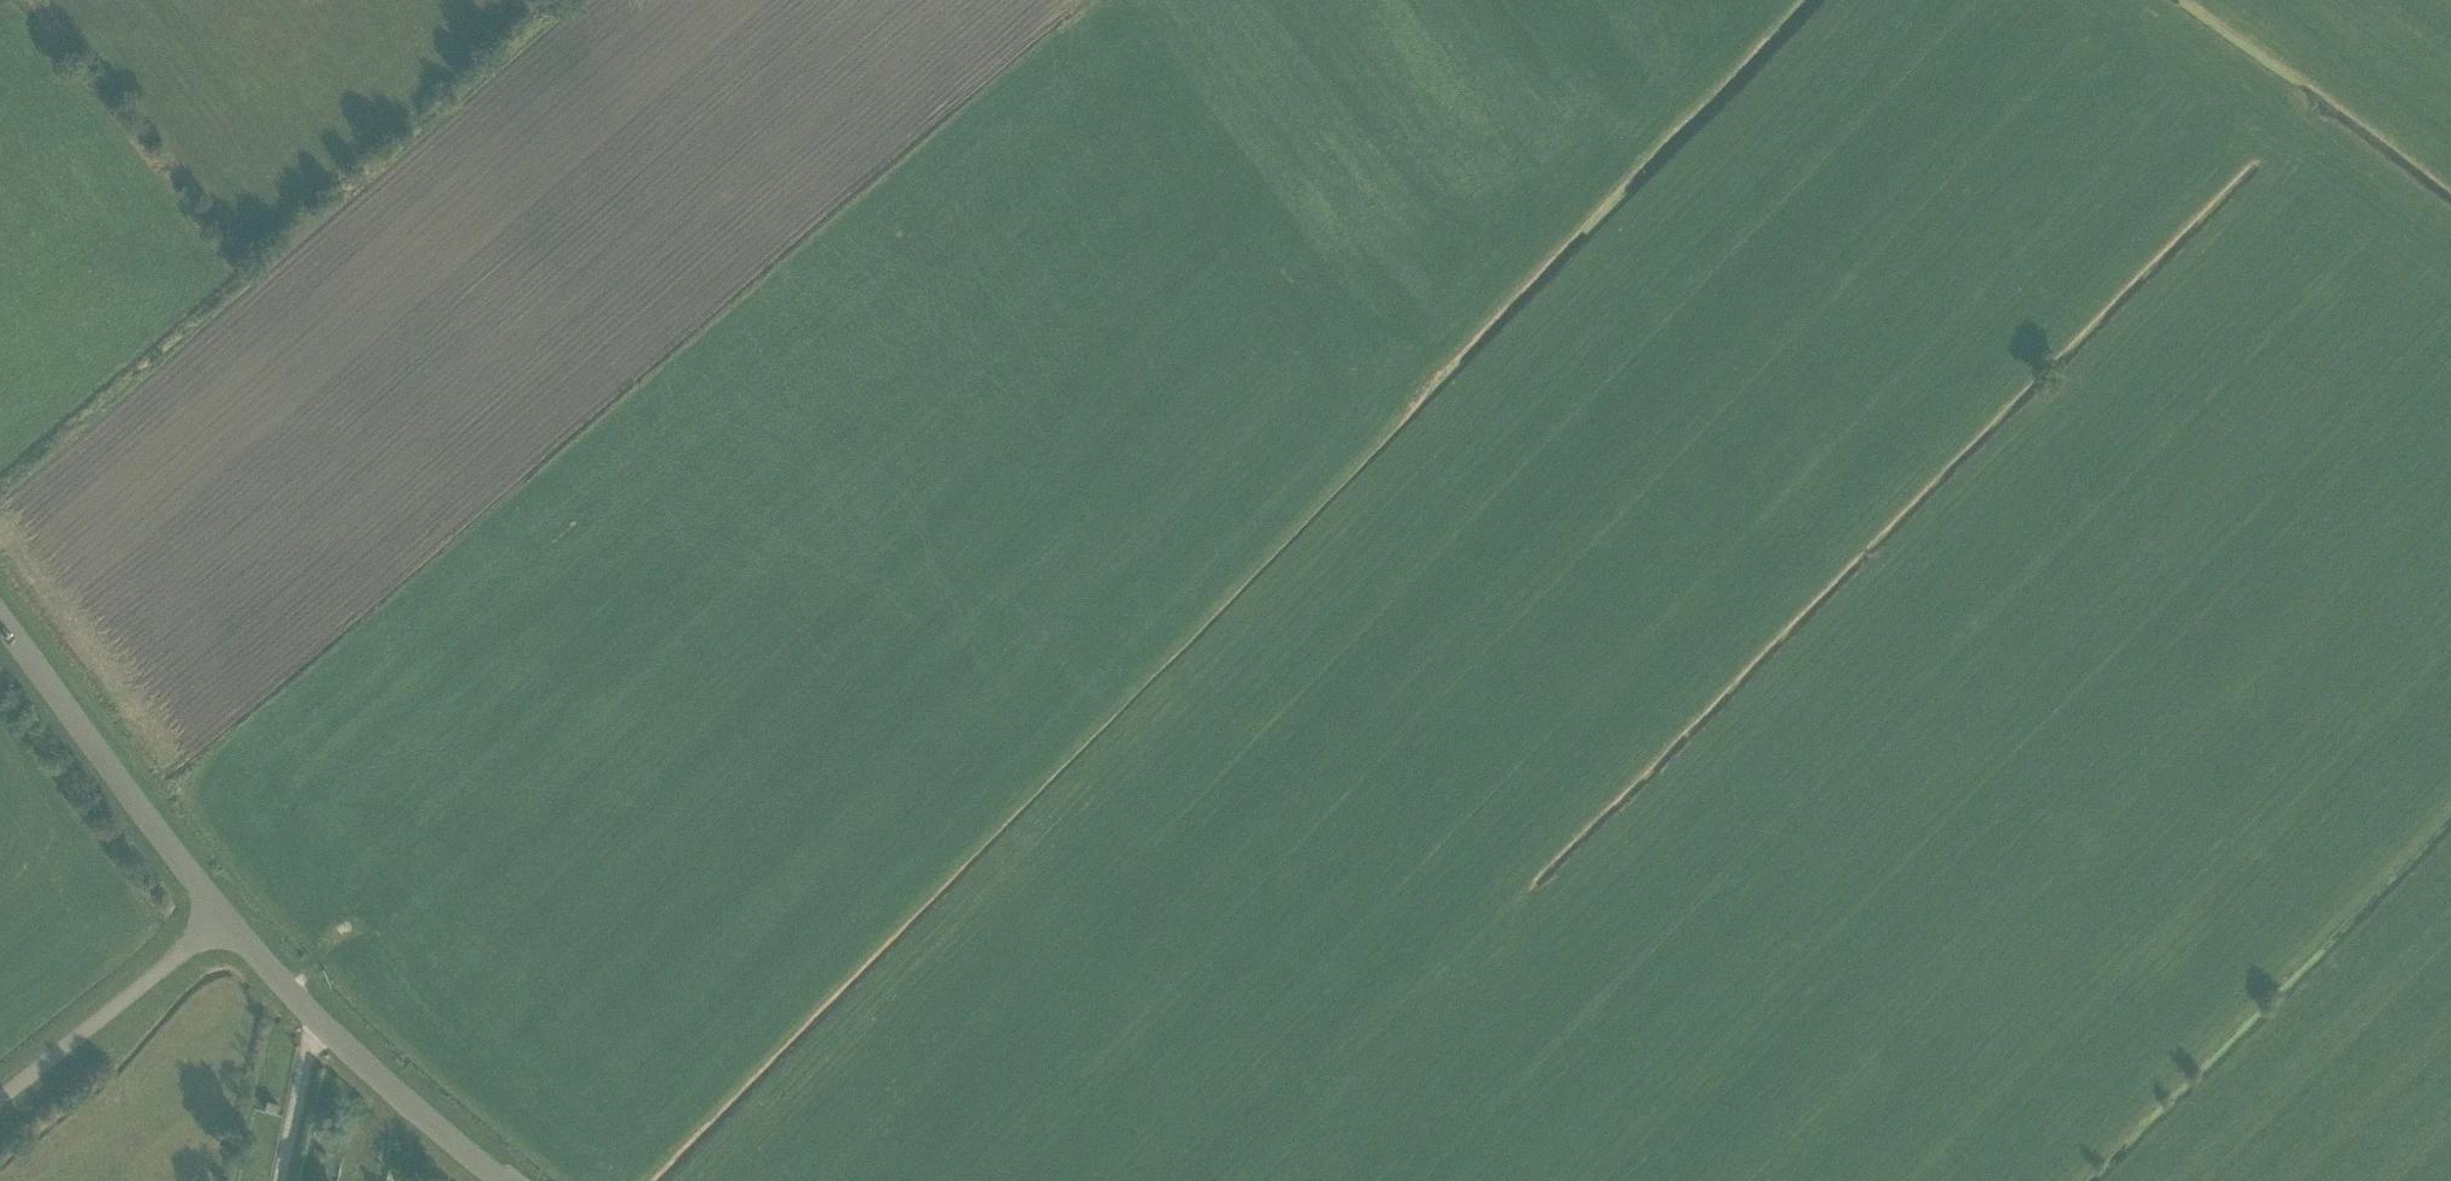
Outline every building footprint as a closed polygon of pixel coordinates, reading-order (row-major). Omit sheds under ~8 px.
[(267,1097),(265,1106),(276,1109),(278,1100),(267,1097)]
